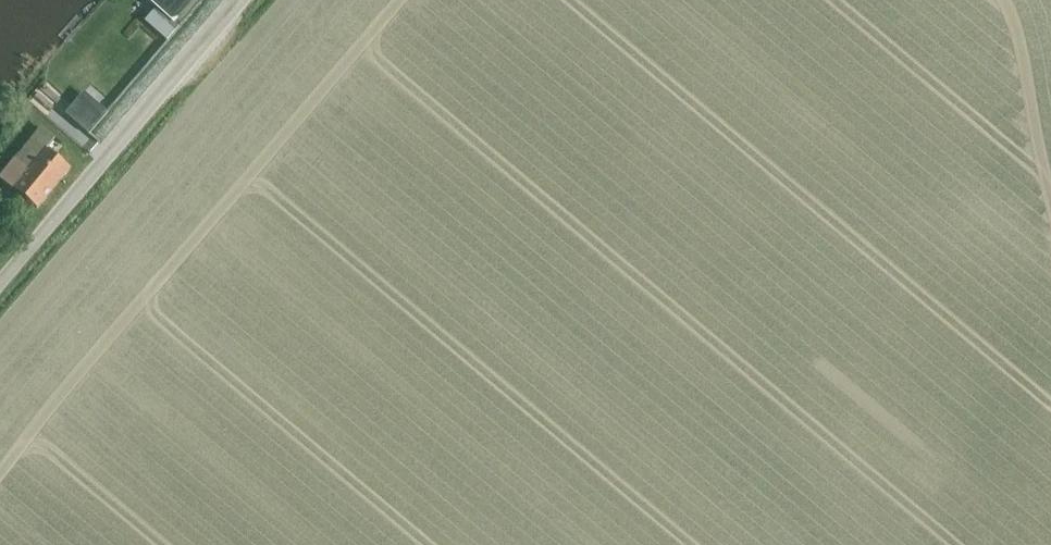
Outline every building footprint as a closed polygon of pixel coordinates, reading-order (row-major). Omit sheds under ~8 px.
[(180,24),(200,0),(152,0),(180,24)] [(38,100),(49,112),(60,100),(49,89),(38,100)] [(83,93),(65,115),(89,134),(106,112),(83,93)] [(68,171),(46,153),(56,142),(41,129),(0,178),(0,184),(34,212),(68,171)]
